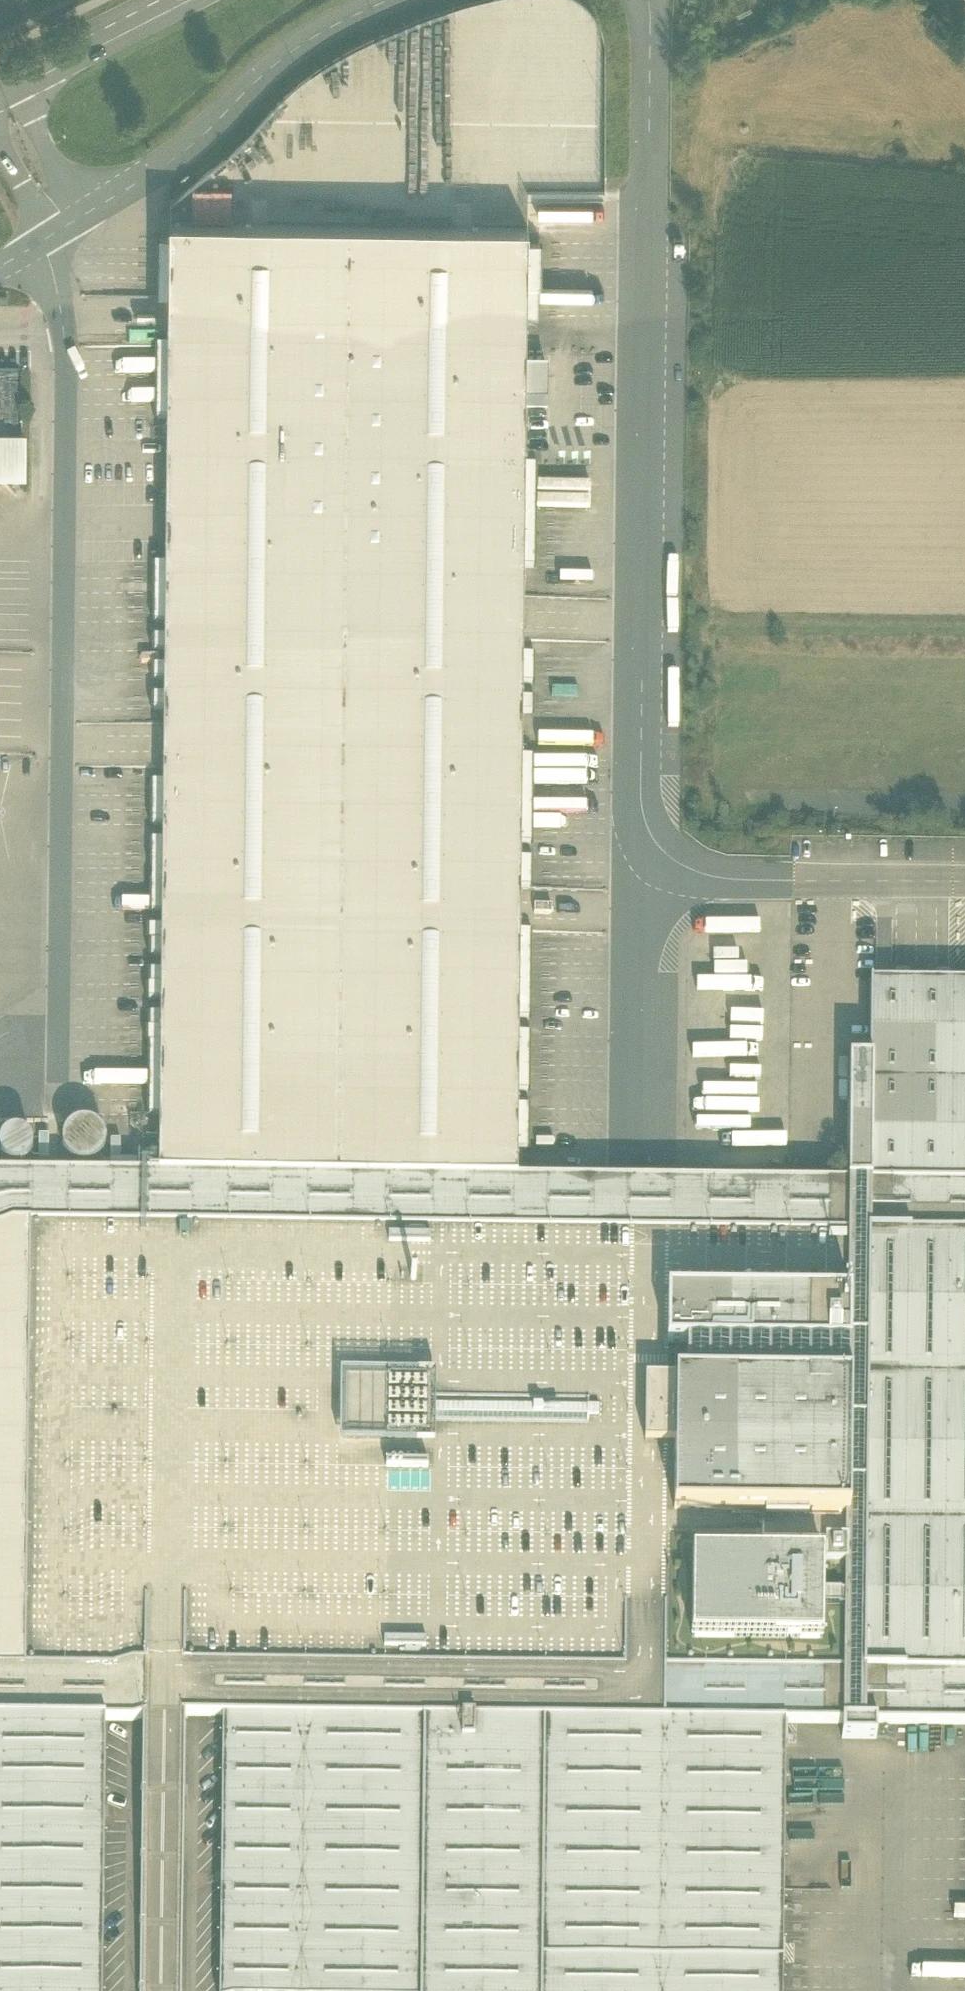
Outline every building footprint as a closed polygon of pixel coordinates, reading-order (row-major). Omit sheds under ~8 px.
[(527,222),(169,218),(158,1175),(517,1179),(527,222)] [(24,431),(23,374),(0,374),(0,431),(24,431)] [(0,452),(0,497),(26,498),(26,452),(0,452)] [(870,983),(869,1062),(849,1062),(848,1183),(848,1235),(847,1301),(850,1301),(849,1386),(850,1386),(849,1519),(845,1519),(844,1542),(825,1542),(825,1567),(844,1567),(843,1723),(842,1723),(842,1738),(876,1739),(876,1724),(964,1725),(964,984),(870,983)] [(87,1124),(83,1124),(79,1125),(75,1126),(72,1128),(70,1130),(67,1132),(65,1135),(64,1138),(63,1141),(62,1145),(62,1148),(63,1151),(64,1153),(65,1157),(68,1160),(71,1163),(73,1164),(77,1166),(81,1167),(84,1167),(88,1167),(93,1165),(95,1164),(98,1162),(101,1159),(102,1156),(104,1154),(104,1151),(105,1149),(105,1145),(105,1141),(104,1139),(103,1136),(101,1133),(100,1131),(97,1129),(94,1127),(91,1125),(87,1124)] [(4,1161),(35,1165),(39,1136),(8,1131),(4,1161)] [(137,1175),(137,1167),(120,1167),(120,1143),(111,1143),(110,1167),(110,1174),(109,1174),(109,1175),(0,1174),(0,1226),(848,1235),(848,1183),(517,1179),(158,1175),(137,1175)] [(0,1226),(0,1714),(105,1715),(223,1716),(785,1723),(842,1723),(843,1723),(844,1567),(825,1567),(825,1542),(844,1542),(845,1519),(849,1519),(850,1386),(849,1386),(850,1301),(847,1301),(848,1235),(0,1226)] [(0,1714),(0,1990),(102,1990),(105,1715),(0,1714)] [(223,1716),(220,1990),(782,1990),(785,1723),(223,1716)]
